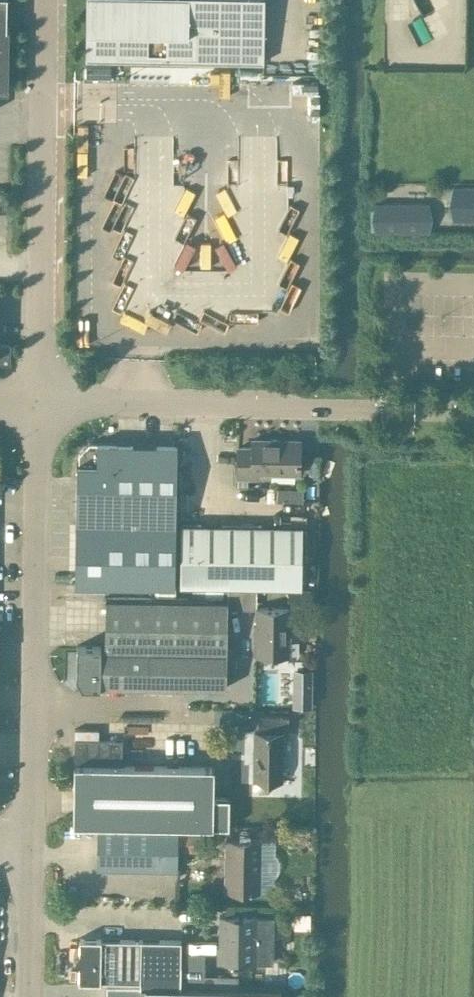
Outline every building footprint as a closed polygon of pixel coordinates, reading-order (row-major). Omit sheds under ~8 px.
[(8,89),(9,26),(7,26),(7,0),(0,0),(0,89),(8,89)] [(264,61),(265,0),(87,0),(86,59),(264,61)] [(102,74),(102,63),(102,62),(88,62),(77,62),(78,62),(77,72),(77,74),(85,74),(101,74),(102,74)] [(453,186),(453,218),(473,218),(473,186),(453,186)] [(378,203),(375,203),(375,230),(428,230),(428,225),(428,215),(428,203),(389,203),(378,203)] [(0,344),(0,363),(10,363),(10,344),(0,344)] [(299,439),(253,438),(253,446),(239,446),(238,477),(258,477),(258,471),(299,471),(299,439)] [(177,444),(90,442),(79,453),(79,462),(77,462),(76,523),(136,524),(135,554),(135,584),(175,584),(177,444)] [(318,460),(308,460),(309,478),(319,478),(319,475),(318,460)] [(76,523),(75,553),(135,554),(136,524),(76,523)] [(302,525),(181,523),(180,584),(301,586),(302,525)] [(75,567),(75,583),(79,583),(135,584),(135,554),(75,553),(75,567)] [(250,586),(229,586),(228,599),(250,600),(250,586)] [(105,648),(227,649),(227,598),(106,596),(105,648)] [(290,607),(256,606),(256,655),(289,655),(290,607)] [(227,649),(105,648),(101,648),(101,645),(77,645),(77,675),(82,685),(101,685),(101,684),(226,686),(227,649)] [(293,668),(292,706),(312,707),(313,668),(293,668)] [(289,716),(259,715),(258,731),(254,731),(254,779),(282,779),(283,732),(288,732),(289,716)] [(74,751),(74,763),(124,764),(124,744),(87,743),(74,743),(74,751)] [(124,764),(74,763),(73,823),(229,825),(230,795),(214,795),(214,765),(124,764)] [(300,822),(297,814),(288,818),(291,826),(300,822)] [(178,827),(98,826),(97,866),(113,866),(177,867),(178,849),(178,827)] [(178,827),(178,849),(204,850),(204,828),(178,827)] [(271,839),(226,839),(225,889),(270,890),(270,889),(260,889),(261,840),(271,840),(271,839)] [(219,960),(219,961),(233,961),(233,964),(238,964),(238,962),(254,962),(254,960),(255,917),(255,915),(220,915),(220,916),(222,916),(221,960),(219,960)] [(141,980),(141,985),(203,986),(204,976),(193,976),(193,952),(181,952),(181,939),(80,937),(79,979),(141,980)] [(307,979),(295,978),(295,988),(307,988),(307,979)] [(141,985),(107,984),(106,996),(281,996),(281,988),(203,986),(141,985)]
